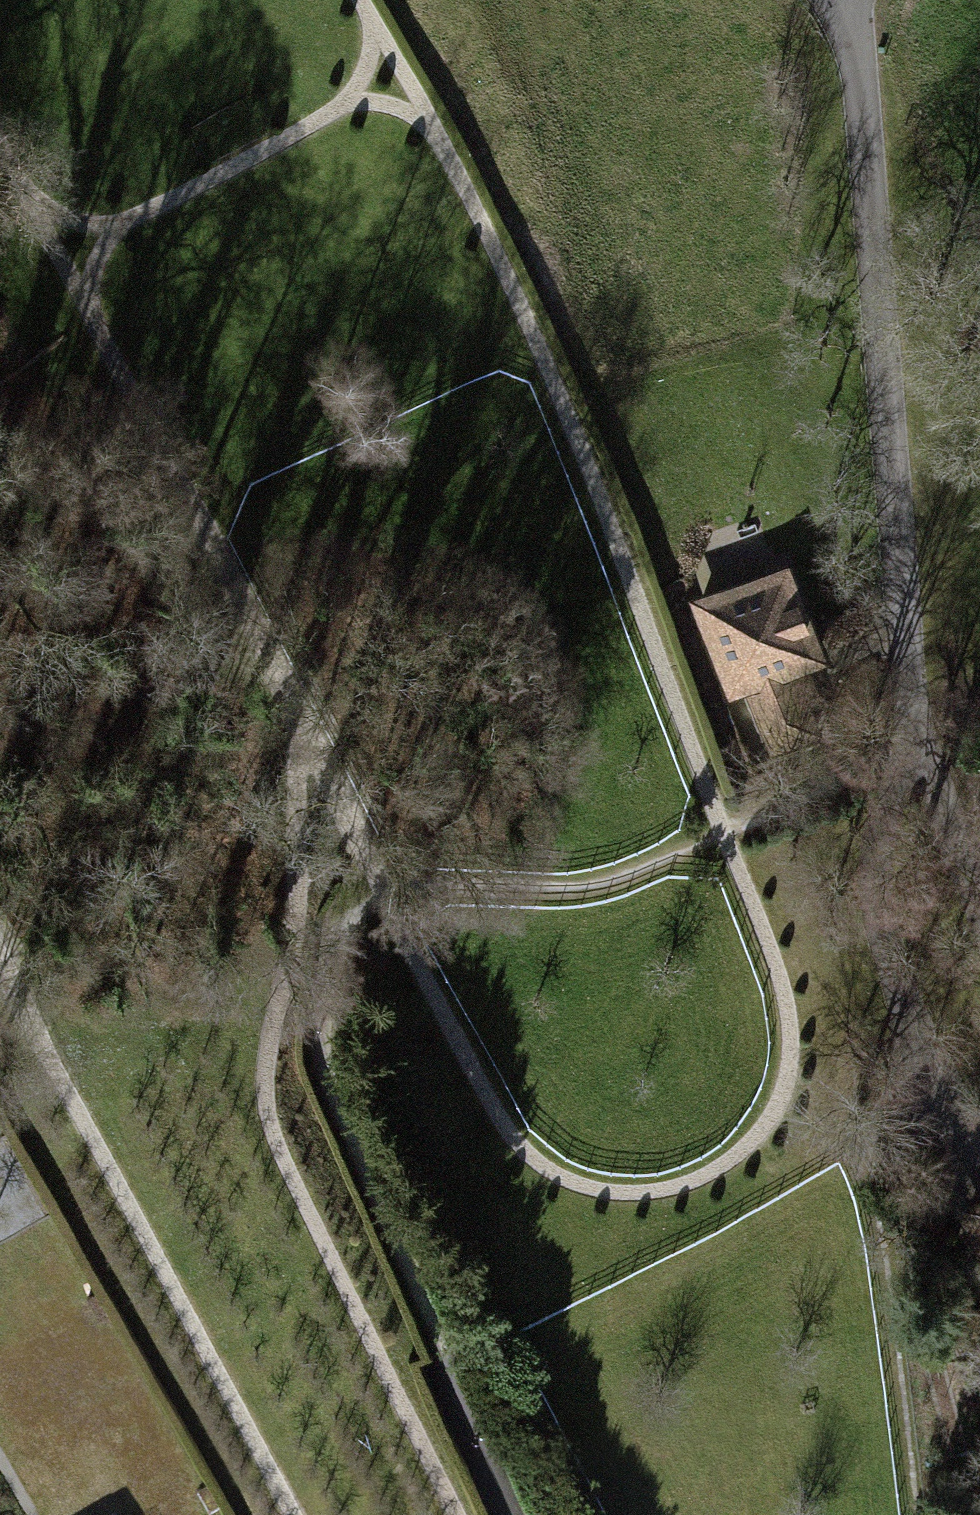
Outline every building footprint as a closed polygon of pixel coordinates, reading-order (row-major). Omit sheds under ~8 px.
[(684,557),(699,591),(780,558),(765,524),(684,557)] [(792,554),(686,598),(728,700),(746,692),(763,733),(818,710),(801,670),(834,657),(792,554)]
